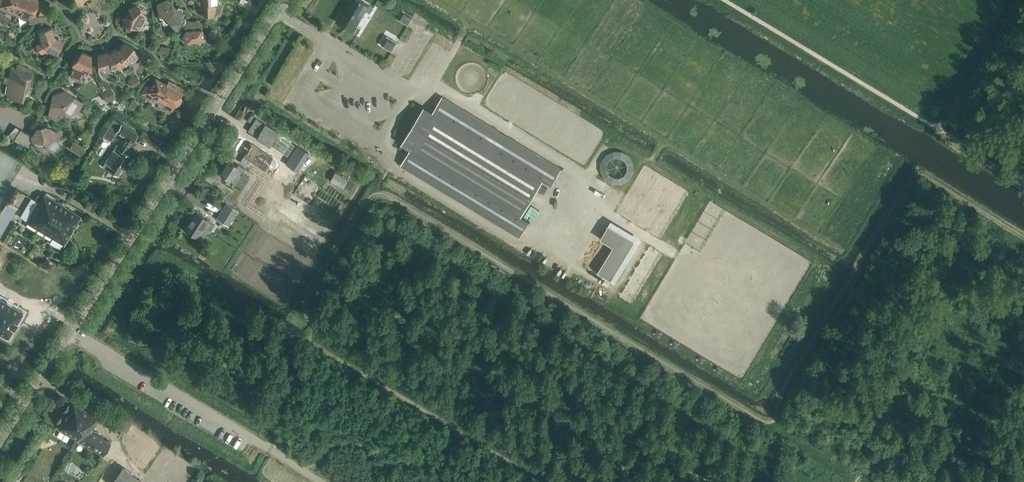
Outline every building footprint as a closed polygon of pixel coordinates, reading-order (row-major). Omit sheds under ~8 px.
[(0,3),(0,7),(18,14),(24,5),(26,0),(0,0),(1,1),(0,3)] [(38,6),(38,0),(26,0),(24,5),(18,14),(30,18),(35,14),(34,12),(36,7),(38,6)] [(165,0),(158,4),(159,15),(160,18),(162,18),(166,24),(170,21),(176,28),(176,27),(177,27),(178,27),(182,16),(176,14),(177,11),(170,2),(165,0)] [(200,2),(203,11),(201,12),(201,15),(214,15),(215,13),(220,13),(222,3),(220,0),(192,0),(200,2)] [(337,21),(345,26),(344,26),(345,27),(346,26),(358,34),(361,29),(357,26),(366,11),(370,13),(374,8),(361,1),(362,0),(360,0),(349,0),(337,21)] [(145,20),(143,18),(145,15),(136,5),(129,8),(130,11),(126,17),(123,17),(124,25),(126,25),(126,30),(133,32),(134,27),(137,28),(138,25),(141,26),(145,20)] [(414,16),(403,10),(398,19),(408,25),(414,16)] [(204,40),(206,36),(201,29),(203,27),(198,19),(195,21),(195,23),(191,23),(191,22),(188,20),(184,28),(186,31),(183,36),(186,41),(191,41),(193,43),(196,42),(198,41),(204,40)] [(52,27),(48,29),(46,29),(45,28),(37,30),(40,41),(37,46),(42,53),(47,51),(58,55),(62,48),(60,47),(63,42),(58,37),(55,39),(53,36),(55,34),(52,27)] [(397,42),(387,36),(382,45),(392,51),(397,42)] [(130,61),(133,62),(138,56),(133,49),(134,47),(124,43),(118,50),(124,56),(122,59),(126,64),(130,61)] [(161,46),(159,51),(168,54),(170,48),(161,46)] [(117,67),(119,68),(126,64),(122,59),(124,56),(118,50),(116,48),(109,53),(113,60),(111,63),(113,68),(117,67)] [(109,53),(108,51),(97,54),(99,72),(103,78),(103,77),(107,73),(106,71),(113,68),(111,63),(113,60),(109,53)] [(92,71),(91,55),(82,52),(76,60),(74,59),(71,63),(73,65),(72,76),(78,80),(86,72),(87,73),(88,72),(88,71),(92,71)] [(31,80),(35,79),(33,71),(29,70),(27,69),(28,68),(20,64),(17,65),(17,67),(11,66),(9,78),(29,87),(31,80)] [(140,82),(137,76),(132,78),(137,85),(140,82)] [(32,88),(29,87),(9,78),(5,77),(4,82),(8,84),(6,94),(11,98),(23,101),(26,93),(29,94),(32,88)] [(132,78),(128,81),(131,87),(137,85),(132,78)] [(151,87),(147,85),(142,93),(152,98),(153,96),(156,98),(155,99),(161,103),(162,101),(161,101),(170,87),(167,85),(159,80),(157,84),(154,82),(151,87)] [(178,86),(169,81),(167,85),(170,87),(161,101),(162,101),(166,104),(167,107),(172,110),(175,104),(179,103),(181,99),(180,95),(184,89),(178,86)] [(84,103),(65,91),(53,95),(51,101),(53,103),(52,107),(50,108),(49,115),(57,120),(65,114),(68,115),(74,114),(75,111),(78,112),(84,103)] [(115,97),(112,91),(107,92),(111,100),(115,97)] [(107,92),(103,96),(106,101),(111,100),(107,92)] [(442,97),(433,112),(424,107),(402,144),(410,149),(401,165),(521,237),(530,221),(522,216),(544,180),(552,185),(562,169),(442,97)] [(137,103),(132,100),(128,107),(133,110),(137,103)] [(264,124),(256,117),(247,131),(256,137),(255,138),(269,147),(279,132),(265,123),(264,124)] [(121,176),(133,157),(126,153),(138,134),(113,119),(103,138),(110,142),(116,133),(124,138),(119,146),(117,144),(113,150),(103,165),(111,169),(121,176)] [(41,139),(54,153),(60,147),(58,139),(60,139),(59,133),(49,127),(40,130),(36,128),(32,135),(26,132),(21,144),(29,147),(32,142),(41,139)] [(26,132),(21,129),(14,140),(21,144),(26,132)] [(252,143),(239,162),(250,169),(253,164),(287,187),(297,172),(282,162),(288,153),(291,155),(285,163),(297,171),(310,153),(298,145),(282,134),(269,154),(252,143)] [(84,147),(74,141),(70,147),(80,154),(84,147)] [(228,160),(219,173),(236,184),(243,188),(250,177),(244,173),(246,169),(239,164),(238,166),(228,160)] [(349,179),(336,171),(330,181),(343,189),(349,179)] [(91,181),(84,177),(80,185),(87,189),(91,181)] [(65,245),(82,216),(45,194),(39,203),(31,198),(20,217),(27,221),(27,222),(65,245)] [(226,203),(216,219),(228,227),(238,210),(226,203)] [(198,237),(202,239),(208,230),(211,231),(215,225),(195,212),(183,229),(197,239),(198,237)] [(634,240),(609,225),(601,238),(613,246),(598,272),(611,280),(634,240)] [(9,337),(25,311),(0,296),(0,331),(9,337)] [(104,457),(111,443),(92,432),(100,418),(73,402),(57,429),(104,457)] [(126,433),(129,427),(112,416),(109,422),(126,433)] [(141,480),(124,468),(114,481),(139,481),(141,480)]
